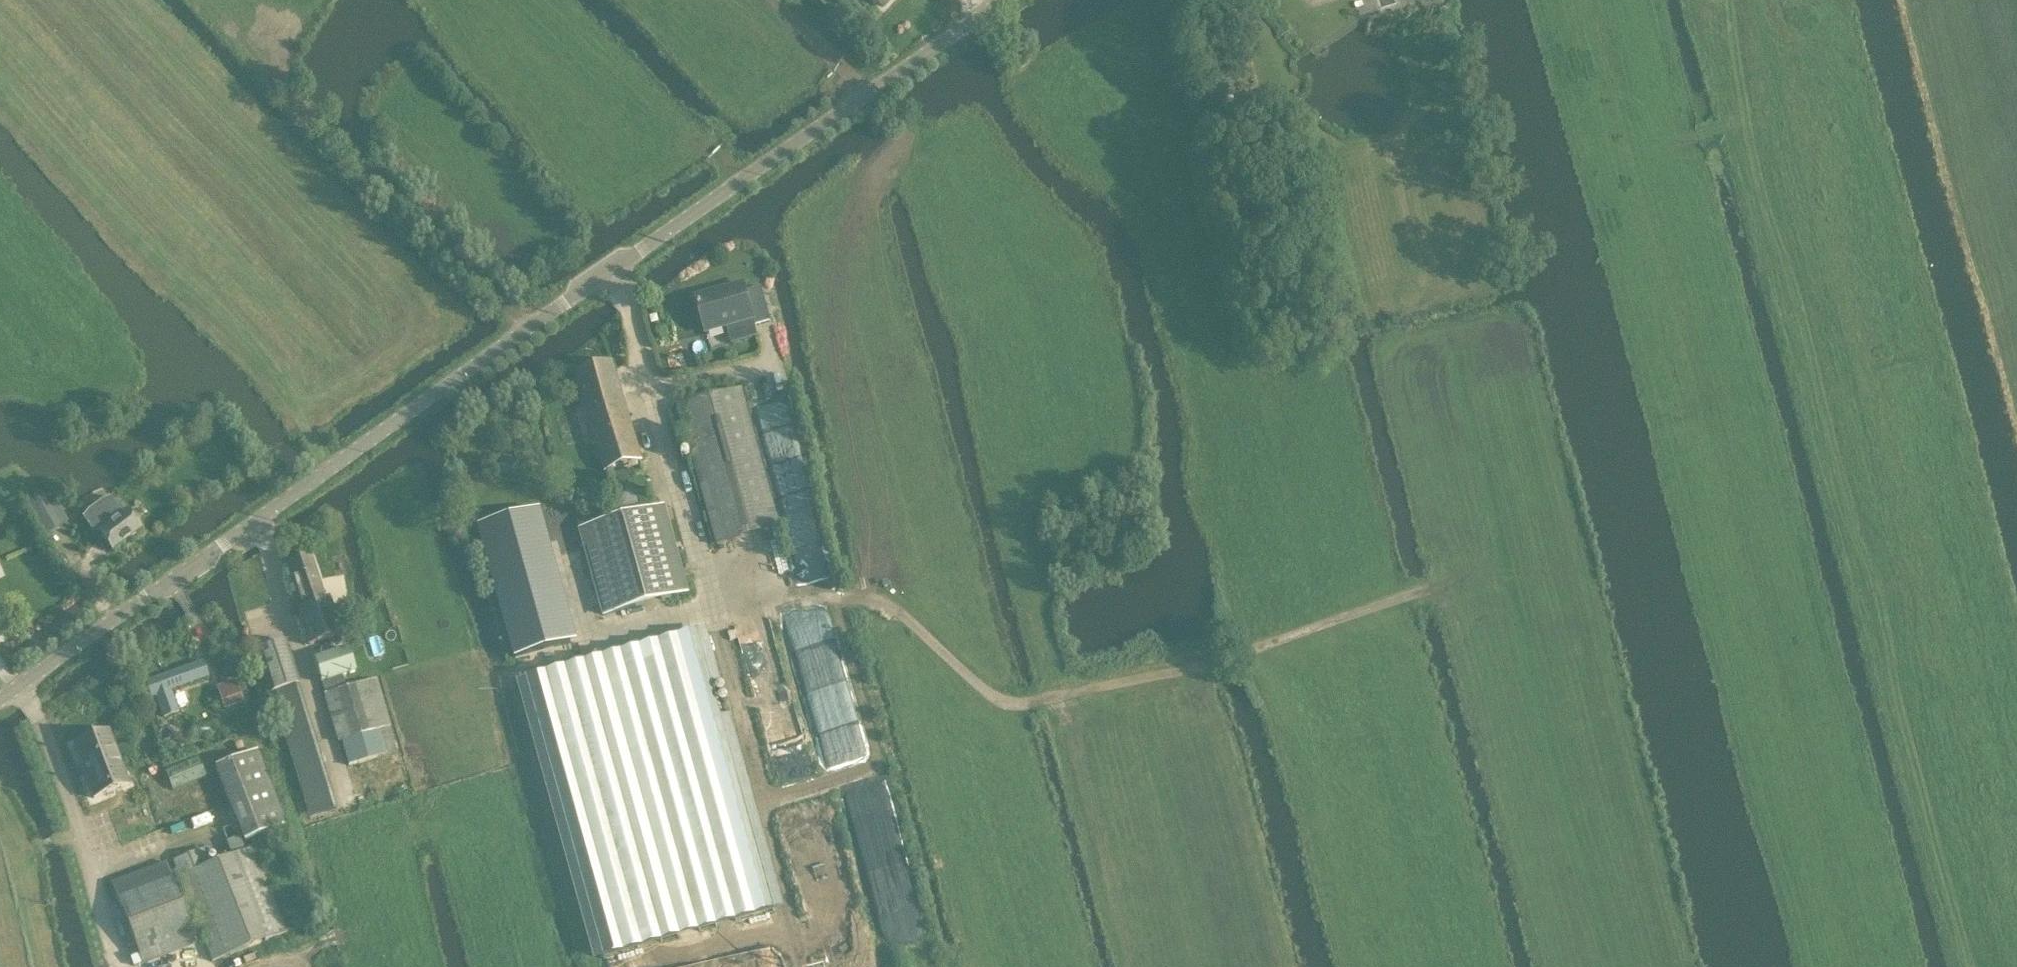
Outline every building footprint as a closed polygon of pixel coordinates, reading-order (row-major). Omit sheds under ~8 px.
[(743,285),(696,299),(706,334),(752,321),(754,328),(771,323),(761,289),(746,293),(743,285)] [(605,473),(641,462),(611,363),(575,374),(596,441),(592,443),(593,447),(597,446),(605,473)] [(718,546),(780,528),(741,391),(680,408),(718,546)] [(642,473),(611,481),(619,514),(650,506),(642,473)] [(31,503),(26,505),(33,517),(37,514),(48,533),(69,521),(58,502),(51,506),(44,495),(31,503)] [(112,551),(141,530),(127,512),(122,515),(109,498),(107,499),(109,501),(102,503),(90,511),(85,516),(84,515),(82,517),(93,532),(97,530),(112,551)] [(664,507),(580,530),(605,618),(689,595),(664,507)] [(543,527),(486,543),(494,573),(552,557),(543,527)] [(298,612),(309,647),(342,637),(329,597),(324,598),(311,558),(287,565),(301,611),(298,612)] [(349,621),(358,618),(354,606),(344,609),(349,621)] [(698,633),(527,680),(604,959),(775,912),(698,633)] [(256,652),(269,694),(271,694),(295,686),(300,685),(287,642),(256,652)] [(324,658),(314,661),(321,683),(322,685),(342,679),(341,677),(349,674),(355,672),(347,651),(337,653),(324,658)] [(151,698),(156,696),(164,719),(177,714),(169,691),(207,677),(202,664),(146,685),(151,698)] [(325,694),(324,694),(338,743),(341,742),(348,766),(397,753),(389,728),(375,680),(345,688),(325,694)] [(221,722),(193,730),(196,740),(224,732),(221,722)] [(128,785),(108,732),(73,745),(93,799),(128,785)] [(257,751),(215,767),(244,842),(285,826),(257,751)] [(254,846),(245,849),(208,864),(202,848),(172,860),(212,961),(288,931),(254,846)] [(197,943),(166,863),(111,883),(142,964),(197,943)]
